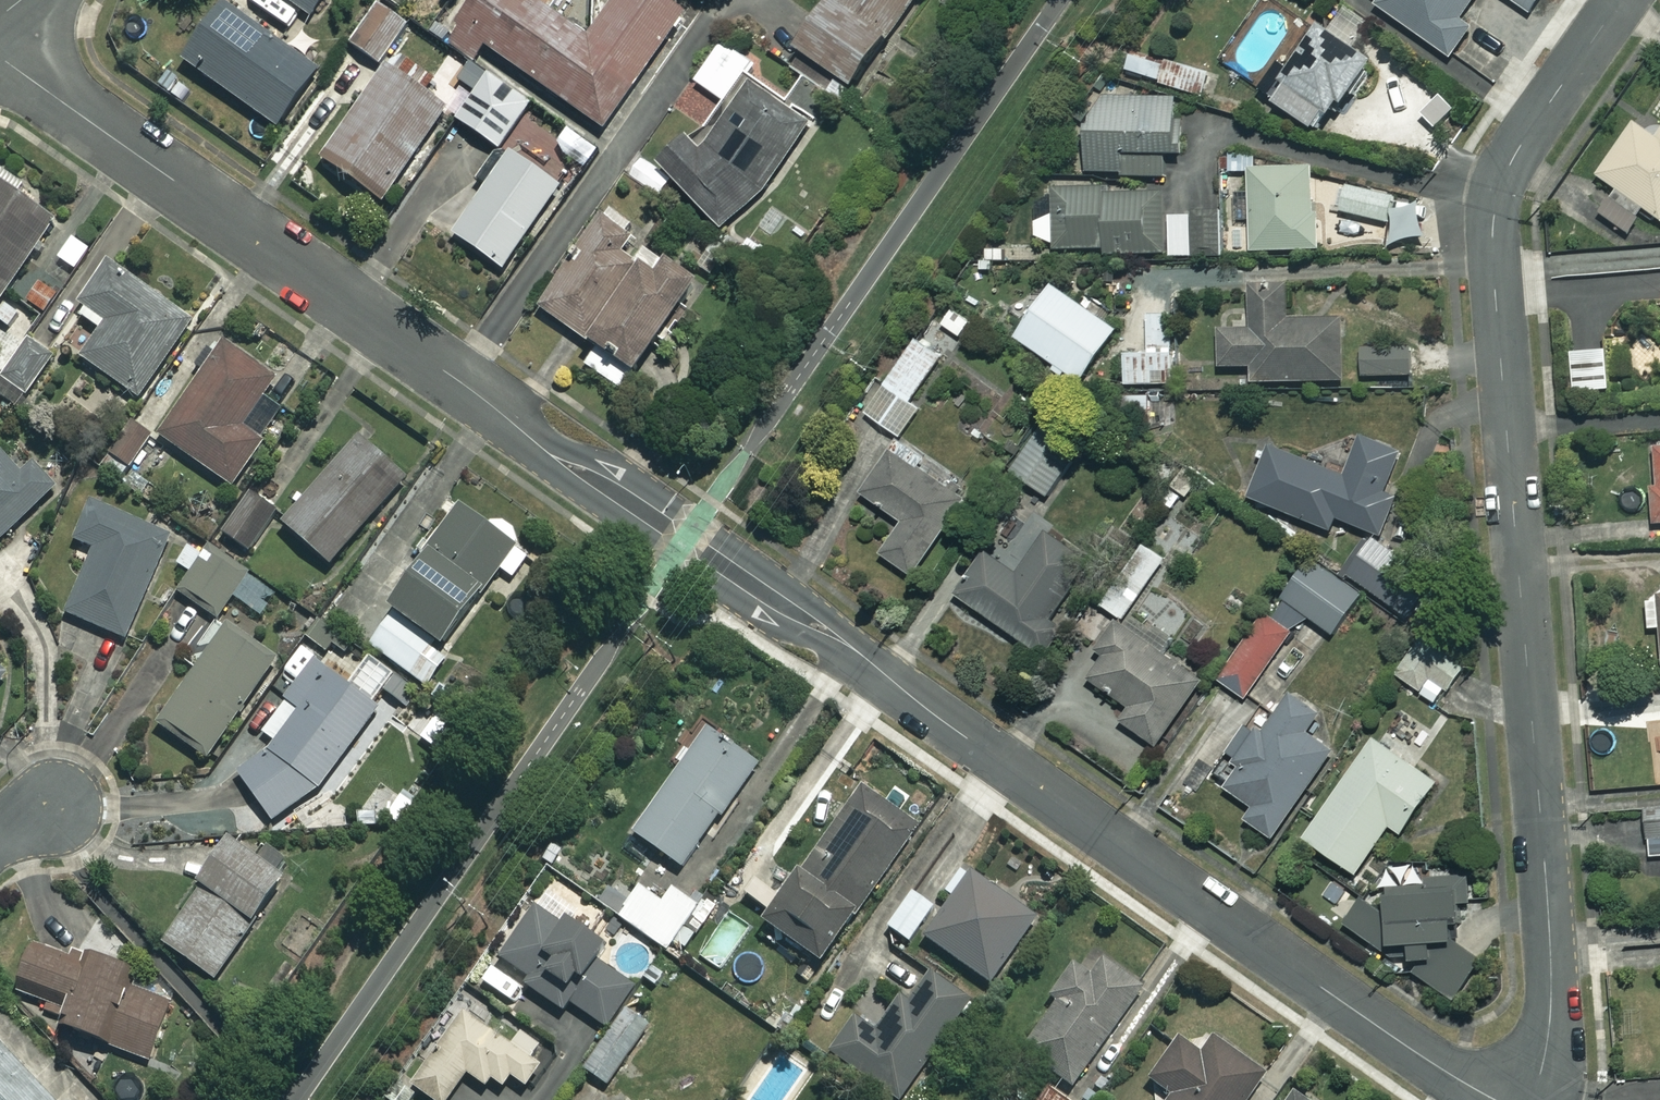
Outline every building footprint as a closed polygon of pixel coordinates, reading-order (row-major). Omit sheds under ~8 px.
[(268,20),(282,31),(298,9),(308,17),(321,0),(282,0),(268,20)] [(529,0),(470,0),(440,43),(472,65),(483,49),(599,130),(679,16),(657,0),(611,0),(584,38),(529,0)] [(793,44),(848,86),(914,0),(827,0),(793,44)] [(1462,11),(1471,0),(1375,0),(1371,5),(1446,59),(1474,20),(1462,11)] [(1528,12),(1537,0),(1510,0),(1528,12)] [(313,72),(219,9),(181,66),(275,129),(313,72)] [(400,27),(369,10),(347,50),(378,67),(400,27)] [(1366,60),(1314,26),(1267,100),(1318,133),(1366,60)] [(720,42),(694,81),(720,99),(695,130),(688,124),(658,162),(727,232),(762,195),(815,117),(746,70),(751,63),(720,42)] [(1218,77),(1132,43),(1122,68),(1208,101),(1218,77)] [(441,111),(381,70),(318,163),(377,203),(441,111)] [(526,105),(484,76),(452,121),(495,151),(526,105)] [(1177,97),(1084,98),(1085,171),(1118,171),(1118,176),(1163,176),(1163,153),(1177,153),(1177,97)] [(1653,137),(1631,122),(1594,175),(1659,222),(1659,127),(1653,137)] [(596,150),(568,130),(553,151),(581,171),(596,150)] [(556,189),(505,154),(449,235),(499,271),(556,189)] [(1247,168),(1248,193),(1232,193),(1233,220),(1248,220),(1249,250),(1314,248),(1312,167),(1247,168)] [(0,183),(0,301),(55,221),(0,183)] [(1395,196),(1344,184),(1338,210),(1389,222),(1395,196)] [(1034,220),(1034,237),(1054,249),(1103,248),(1103,254),(1191,252),(1190,214),(1164,214),(1163,192),(1117,193),(1117,187),(1052,189),(1053,211),(1034,220)] [(622,238),(594,220),(533,309),(593,350),(581,367),(617,392),(689,286),(639,252),(629,268),(610,255),(622,238)] [(92,247),(71,234),(58,257),(78,269),(92,247)] [(192,319),(110,265),(78,313),(100,328),(81,357),(141,397),(192,319)] [(60,291),(39,278),(24,303),(44,316),(60,291)] [(1113,329),(1048,285),(1012,337),(1077,381),(1113,329)] [(1285,318),(1285,287),(1247,287),(1247,331),(1217,331),(1217,367),(1250,367),(1250,381),(1344,380),(1344,318),(1285,318)] [(950,305),(936,323),(958,339),(971,321),(950,305)] [(1116,320),(1116,347),(1121,347),(1121,385),(1173,385),(1173,310),(1145,310),(1145,320),(1116,320)] [(940,355),(914,338),(864,414),(898,437),(918,408),(909,402),(940,355)] [(53,357),(31,341),(4,378),(26,394),(53,357)] [(275,377),(222,341),(159,435),(232,484),(283,408),(263,395),(275,377)] [(1409,344),(1360,346),(1361,376),(1410,374),(1409,344)] [(1604,349),(1568,352),(1572,393),(1608,390),(1604,349)] [(1197,455),(1164,425),(1165,395),(1119,394),(1118,445),(1163,491),(1197,455)] [(1076,454),(1039,428),(1009,471),(1046,497),(1076,454)] [(1398,454),(1359,437),(1342,477),(1270,447),(1248,498),(1328,531),(1334,518),(1379,537),(1396,496),(1383,490),(1398,454)] [(406,484),(360,442),(284,523),(329,565),(406,484)] [(1649,448),(1654,523),(1659,522),(1659,447),(1649,448)] [(0,453),(0,538),(56,485),(33,461),(24,469),(5,448),(0,453)] [(963,502),(891,452),(861,495),(900,522),(878,554),(911,577),(963,502)] [(275,511),(245,492),(221,531),(251,550),(275,511)] [(170,537),(96,502),(78,540),(95,549),(66,611),(122,637),(170,537)] [(530,553),(459,504),(390,603),(395,607),(369,645),(427,685),(447,655),(442,652),(500,568),(513,577),(530,553)] [(1087,564),(1045,534),(1017,575),(986,554),(956,597),(1036,652),(1056,622),(1050,617),(1087,564)] [(1162,558),(1137,541),(1096,603),(1121,619),(1162,558)] [(276,595),(211,546),(179,589),(216,617),(233,594),(260,615),(276,595)] [(1357,594),(1307,557),(1278,596),(1329,633),(1357,594)] [(1645,595),(1646,629),(1659,628),(1659,644),(1659,595),(1645,595)] [(1291,634),(1265,615),(1218,681),(1245,700),(1291,634)] [(1162,642),(1127,618),(1086,679),(1129,708),(1120,722),(1155,745),(1199,679),(1156,650),(1162,642)] [(274,660),(226,626),(159,723),(206,756),(274,660)] [(1396,677),(1420,694),(1430,679),(1448,690),(1466,662),(1423,635),(1396,677)] [(357,743),(379,707),(349,685),(357,673),(309,637),(272,688),(286,697),(261,731),(275,741),(257,759),(239,772),(271,823),(298,805),(330,777),(357,743)] [(1318,712),(1285,689),(1219,785),(1251,807),(1242,819),(1269,838),(1330,750),(1304,732),(1318,712)] [(461,724),(438,707),(418,736),(442,752),(461,724)] [(757,762),(707,726),(633,828),(682,864),(757,762)] [(1436,780),(1373,737),(1302,839),(1353,874),(1387,825),(1399,834),(1436,780)] [(1651,746),(1655,784),(1659,784),(1659,745),(1651,746)] [(920,824),(866,784),(765,919),(819,959),(920,824)] [(1644,805),(1648,859),(1659,858),(1659,804),(1644,805)] [(284,876),(225,836),(195,881),(200,885),(161,942),(214,978),(284,876)] [(1035,914),(970,869),(925,936),(990,980),(1035,914)] [(1481,963),(1460,947),(1457,904),(1475,903),(1472,871),(1355,880),(1339,922),(1453,1002),(1481,963)] [(662,900),(639,884),(618,915),(667,949),(699,904),(672,885),(662,900)] [(934,906),(912,890),(887,924),(909,940),(934,906)] [(604,941),(534,902),(503,958),(529,973),(523,984),(565,1007),(568,1002),(611,1026),(635,982),(594,959),(604,941)] [(69,957),(31,942),(13,989),(62,1007),(55,1024),(145,1059),(168,1000),(130,985),(135,972),(72,948),(69,957)] [(1141,984),(1102,957),(1091,974),(1074,963),(1053,993),(1059,997),(1022,1049),(1072,1083),(1141,984)] [(971,998),(931,969),(909,999),(902,994),(877,1030),(856,1015),(831,1049),(899,1098),(971,998)] [(503,1038),(460,1010),(411,1084),(436,1099),(447,1099),(466,1070),(499,1092),(511,1074),(527,1085),(551,1049),(512,1023),(503,1038)] [(646,1027),(622,1011),(584,1067),(609,1084),(646,1027)] [(1180,1037),(1152,1079),(1172,1092),(1166,1099),(1246,1099),(1265,1073),(1214,1038),(1203,1053),(1180,1037)] [(0,1039),(0,1099),(58,1099),(0,1039)] [(1013,1083),(1002,1099),(1031,1099),(1034,1096),(1013,1083)] [(1048,1089),(1040,1099),(1064,1099),(1048,1089)] [(1292,1089),(1285,1099),(1308,1099),(1292,1089)]
